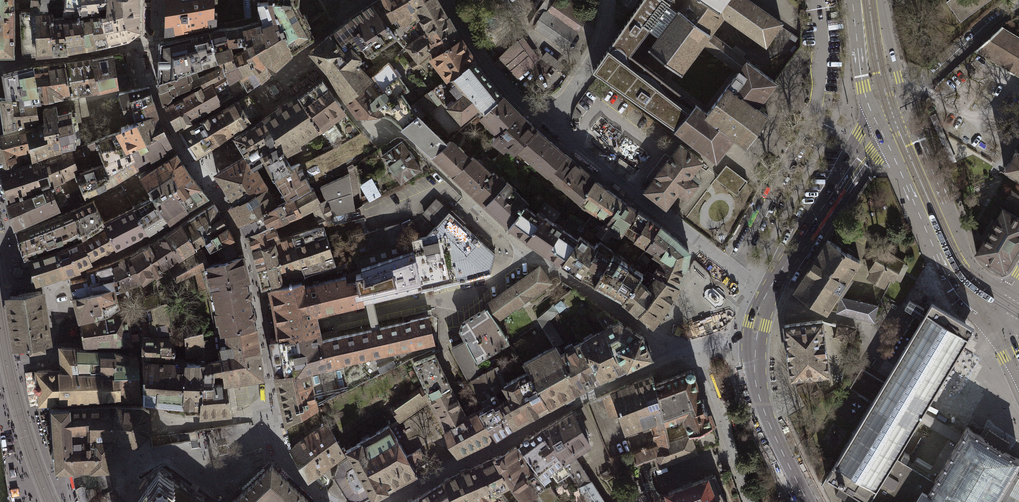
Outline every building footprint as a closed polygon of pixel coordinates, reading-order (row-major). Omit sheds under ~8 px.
[(14,0),(0,0),(0,55),(13,55),(14,0)] [(32,11),(31,13),(54,13),(54,15),(63,15),(64,0),(32,0),(32,11)] [(63,15),(78,15),(89,14),(102,14),(109,43),(127,39),(140,31),(138,21),(139,0),(64,0),(63,15)] [(214,0),(165,0),(165,10),(165,33),(207,25),(214,24),(214,0)] [(274,67),(291,52),(283,27),(274,2),(269,0),(263,0),(257,0),(260,21),(265,39),(264,40),(274,67)] [(283,27),(291,52),(301,46),(315,38),(307,21),(304,14),(302,14),(297,4),(297,0),(269,0),(274,2),(283,27)] [(315,38),(336,20),(333,14),(327,3),(325,0),(314,0),(318,7),(320,11),(307,21),(315,38)] [(409,0),(377,0),(372,3),(392,37),(417,20),(409,0)] [(417,20),(426,34),(449,20),(438,0),(409,0),(417,20)] [(559,0),(545,0),(529,23),(566,48),(587,17),(559,0)] [(592,70),(676,130),(695,104),(629,54),(647,29),(657,36),(685,0),(641,0),(592,70)] [(709,33),(722,15),(765,44),(781,22),(749,0),(685,0),(657,36),(649,49),(679,72),(703,42),(738,69),(744,59),(709,33)] [(392,37),(372,3),(351,17),(375,49),(377,47),(392,37)] [(32,11),(20,12),(21,51),(22,53),(24,53),(52,52),(51,15),(54,15),(54,13),(31,13),(32,11)] [(87,48),(99,46),(89,14),(78,15),(87,48)] [(99,46),(109,43),(102,14),(89,14),(99,46)] [(69,51),(63,15),(54,15),(51,15),(52,52),(69,51)] [(63,15),(69,51),(87,48),(78,15),(63,15)] [(375,49),(351,17),(328,35),(343,53),(351,46),(352,48),(354,46),(357,48),(359,46),(362,47),(375,64),(384,56),(377,47),(375,49)] [(426,34),(406,49),(414,61),(409,64),(414,70),(420,66),(418,63),(430,53),(432,56),(460,39),(449,20),(426,34)] [(260,21),(243,25),(245,42),(243,43),(244,46),(244,49),(260,79),(274,67),(264,40),(265,39),(260,21)] [(231,49),(233,48),(244,46),(243,43),(245,42),(243,25),(227,28),(231,49)] [(1002,27),(975,52),(1018,77),(1018,37),(1002,27)] [(227,28),(210,31),(220,59),(217,60),(221,67),(223,77),(225,83),(226,82),(233,95),(243,89),(237,76),(240,75),(231,54),(233,53),(233,48),(231,49),(227,28)] [(208,31),(161,40),(160,81),(196,66),(201,83),(202,87),(223,77),(221,67),(217,60),(220,59),(210,31),(208,31)] [(360,58),(352,48),(351,46),(343,53),(328,35),(309,50),(325,71),(345,96),(367,79),(354,63),(360,58)] [(530,48),(523,36),(511,46),(500,56),(494,63),(500,69),(506,65),(517,78),(534,64),(525,51),(530,48)] [(449,79),(474,60),(460,39),(432,56),(433,58),(431,60),(436,66),(438,64),(449,79)] [(244,49),(233,53),(231,54),(240,75),(246,87),(260,79),(244,49)] [(117,53),(113,54),(114,64),(124,63),(122,55),(117,53)] [(107,88),(117,86),(116,73),(114,64),(113,54),(100,56),(91,57),(94,78),(96,78),(98,90),(107,88)] [(375,64),(366,71),(371,77),(389,62),(384,56),(375,64)] [(83,92),(98,90),(96,78),(94,78),(91,57),(81,59),(66,61),(71,95),(83,92)] [(695,104),(676,130),(713,160),(733,136),(744,145),(767,115),(756,106),(774,82),(744,59),(738,69),(706,112),(695,104)] [(480,114),(501,95),(474,60),(449,79),(454,84),(451,86),(445,81),(415,102),(424,114),(441,102),(459,123),(476,110),(480,114)] [(61,96),(71,95),(66,61),(56,62),(49,63),(52,86),(54,86),(55,97),(61,96)] [(367,79),(345,96),(356,115),(361,116),(380,113),(389,118),(403,128),(417,115),(410,106),(402,94),(409,90),(389,62),(371,77),(367,79)] [(47,98),(55,97),(54,86),(52,86),(49,63),(42,63),(34,64),(40,99),(47,98)] [(126,72),(124,63),(114,64),(116,73),(126,72)] [(35,100),(40,99),(34,64),(19,68),(11,70),(3,72),(0,74),(0,97),(24,99),(24,102),(35,100)] [(196,66),(160,81),(164,103),(172,99),(173,97),(177,96),(177,92),(201,83),(196,66)] [(127,83),(126,72),(116,73),(117,86),(127,83)] [(225,83),(223,77),(202,87),(166,106),(170,116),(175,126),(205,110),(233,95),(226,82),(225,83)] [(310,87),(299,95),(314,118),(312,120),(318,129),(322,126),(335,147),(362,131),(354,122),(346,113),(322,79),(310,87)] [(149,85),(118,92),(126,118),(136,115),(133,106),(153,97),(149,85)] [(250,93),(237,101),(248,121),(261,112),(256,102),(250,93)] [(299,95),(264,118),(277,137),(274,139),(282,156),(284,154),(301,145),(299,142),(318,129),(312,120),(314,118),(299,95)] [(518,113),(501,95),(480,114),(498,132),(518,113)] [(35,100),(24,102),(24,99),(0,97),(0,107),(3,128),(38,120),(35,100)] [(122,130),(119,132),(127,146),(131,144),(140,139),(164,129),(157,113),(153,97),(133,106),(136,115),(137,119),(121,127),(122,130)] [(208,116),(180,130),(187,142),(195,155),(208,146),(241,125),(248,121),(237,101),(208,116)] [(69,103),(41,107),(45,123),(49,151),(70,148),(77,146),(75,124),(69,103)] [(518,113),(498,132),(492,137),(504,150),(498,156),(505,161),(513,152),(515,151),(518,148),(536,130),(518,113)] [(417,115),(403,128),(432,154),(445,143),(417,115)] [(277,137),(264,118),(234,136),(246,155),(254,167),(259,163),(260,165),(267,161),(275,175),(291,167),(284,154),(282,156),(274,139),(277,137)] [(45,123),(0,134),(0,170),(36,158),(35,157),(49,151),(45,123)] [(174,149),(164,129),(140,139),(131,144),(142,164),(174,149)] [(548,173),(548,172),(556,163),(565,154),(536,130),(518,148),(548,173)] [(291,167),(275,175),(280,186),(287,197),(310,185),(308,183),(323,176),(325,173),(324,171),(339,164),(371,144),(372,143),(362,131),(335,147),(318,155),(300,164),(299,163),(291,167)] [(127,146),(119,132),(87,143),(91,155),(100,153),(104,164),(114,181),(142,164),(131,144),(127,146)] [(445,143),(432,154),(454,175),(469,159),(462,152),(463,150),(459,145),(457,147),(449,139),(445,143)] [(401,141),(382,155),(402,181),(421,168),(401,141)] [(702,160),(680,144),(668,160),(667,159),(656,174),(657,175),(644,190),(666,206),(679,191),(687,197),(698,183),(690,176),(702,160)] [(0,170),(0,177),(6,199),(78,173),(70,148),(36,158),(0,170)] [(469,159),(454,175),(485,205),(507,181),(517,170),(505,161),(498,156),(498,160),(495,164),(487,156),(485,158),(478,150),(469,159)] [(1018,150),(1005,171),(1018,179),(1018,150)] [(157,197),(172,187),(172,186),(191,174),(176,151),(138,173),(153,197),(156,196),(157,197)] [(594,179),(565,154),(556,163),(548,172),(581,200),(594,179)] [(254,167),(246,155),(216,172),(235,202),(266,185),(254,167)] [(78,173),(86,195),(114,181),(104,164),(78,173)] [(748,184),(726,166),(717,179),(738,196),(748,184)] [(86,195),(78,173),(6,199),(14,226),(24,222),(86,195)] [(172,186),(172,187),(187,206),(207,195),(191,174),(172,186)] [(355,210),(349,174),(320,186),(324,195),(325,199),(319,202),(319,203),(314,206),(320,223),(334,219),(332,214),(345,212),(347,221),(365,217),(363,209),(355,210)] [(371,178),(361,183),(370,199),(380,193),(371,178)] [(622,200),(594,179),(581,200),(603,215),(609,219),(622,200)] [(507,181),(485,205),(497,217),(508,226),(523,205),(526,200),(507,181)] [(287,197),(280,186),(274,189),(269,184),(266,185),(235,202),(230,205),(239,221),(265,209),(287,197)] [(251,244),(252,247),(273,240),(280,238),(279,235),(274,223),(314,206),(319,203),(319,202),(325,199),(324,195),(322,196),(321,194),(315,196),(310,185),(287,197),(265,209),(239,221),(251,244)] [(157,197),(170,218),(187,206),(172,187),(157,197)] [(1011,190),(1003,204),(1018,214),(1018,196),(1011,190)] [(157,227),(170,218),(157,197),(156,196),(153,197),(144,201),(135,205),(150,231),(157,227)] [(93,199),(73,208),(83,234),(103,222),(93,199)] [(449,211),(436,199),(423,213),(437,225),(449,211)] [(635,209),(622,200),(609,219),(602,223),(598,232),(605,237),(604,240),(613,247),(635,209)] [(544,201),(540,208),(555,218),(559,212),(544,201)] [(206,240),(227,227),(214,203),(182,223),(194,248),(206,240)] [(150,231),(135,205),(133,206),(103,222),(106,226),(115,243),(116,245),(146,230),(147,233),(150,231)] [(523,205),(508,226),(562,262),(581,235),(582,233),(586,226),(587,225),(585,223),(570,213),(562,227),(538,211),(535,214),(523,205)] [(73,208),(32,224),(25,226),(15,230),(24,257),(42,251),(71,241),(83,234),(73,208)] [(1004,208),(976,255),(986,261),(986,263),(988,265),(990,266),(992,266),(994,266),(1005,272),(1018,251),(1018,217),(1004,208)] [(277,333),(277,337),(319,331),(318,327),(314,311),(402,291),(489,271),(494,254),(449,211),(437,225),(426,236),(408,240),(392,244),(373,252),(354,259),(358,273),(304,285),(301,278),(268,286),(272,310),(277,333)] [(659,225),(638,211),(624,233),(646,246),(659,225)] [(600,221),(591,215),(585,223),(587,225),(586,226),(595,232),(596,233),(598,232),(602,223),(609,219),(603,215),(600,221)] [(412,220),(400,225),(406,237),(417,233),(412,220)] [(399,222),(386,226),(392,244),(408,240),(406,237),(400,225),(399,222)] [(178,258),(194,248),(182,223),(166,232),(178,258)] [(323,225),(300,231),(311,269),(334,263),(323,225)] [(689,251),(659,225),(646,246),(654,251),(653,254),(657,257),(653,264),(657,267),(654,273),(676,286),(685,265),(689,251)] [(106,226),(81,239),(57,249),(64,273),(79,268),(78,265),(91,260),(89,256),(115,243),(106,226)] [(349,238),(354,259),(373,252),(392,244),(386,226),(351,235),(349,238)] [(586,226),(582,233),(591,239),(595,232),(586,226)] [(216,245),(231,239),(234,237),(227,227),(206,240),(208,243),(202,247),(204,251),(216,245)] [(283,279),(311,269),(300,231),(280,238),(273,240),(280,260),(278,261),(283,279)] [(162,269),(178,258),(166,232),(150,241),(162,269)] [(581,235),(562,262),(580,275),(597,247),(594,245),(581,235)] [(209,264),(195,269),(199,289),(207,287),(233,280),(233,283),(245,281),(249,279),(242,254),(238,255),(231,239),(216,245),(222,260),(209,264)] [(252,247),(258,267),(278,261),(280,260),(273,240),(252,247)] [(597,247),(580,275),(593,283),(594,284),(612,254),(614,250),(612,249),(601,240),(599,244),(596,243),(594,245),(597,247)] [(857,261),(826,240),(793,290),(825,311),(857,261)] [(141,281),(162,269),(150,241),(131,253),(141,281)] [(162,269),(164,284),(172,283),(175,278),(195,269),(209,264),(204,251),(202,247),(187,254),(162,269)] [(892,279),(903,259),(883,248),(871,270),(872,270),(869,276),(884,284),(888,277),(892,279)] [(43,253),(23,259),(31,283),(45,279),(57,275),(64,273),(57,249),(43,253)] [(72,287),(74,295),(114,284),(116,291),(141,281),(131,253),(115,259),(99,266),(86,269),(88,277),(79,279),(71,281),(72,287)] [(650,259),(643,253),(638,259),(645,265),(650,259)] [(612,254),(594,284),(622,299),(642,273),(612,254)] [(267,283),(283,279),(278,261),(258,267),(261,285),(267,283)] [(537,266),(485,303),(487,307),(496,321),(524,301),(544,286),(550,282),(537,266)] [(141,281),(147,307),(167,303),(164,284),(162,269),(141,281)] [(676,286),(654,273),(653,274),(647,270),(644,275),(642,273),(622,299),(651,326),(666,307),(679,287),(676,286)] [(226,329),(254,327),(245,281),(233,283),(233,280),(207,287),(215,330),(226,329)] [(74,295),(79,316),(109,311),(119,304),(116,291),(114,284),(74,295)] [(40,291),(9,296),(17,346),(23,345),(29,345),(30,350),(45,348),(44,342),(48,341),(40,291)] [(871,321),(875,306),(839,297),(835,312),(871,321)] [(824,478),(864,501),(867,501),(869,499),(872,501),(871,501),(1018,501),(1018,472),(1013,468),(1018,459),(1018,458),(1002,448),(1008,439),(998,433),(987,427),(981,436),(965,426),(960,434),(921,411),(927,402),(969,333),(972,327),(953,316),(930,302),(927,307),(920,318),(884,378),(881,382),(859,369),(848,387),(870,401),(824,478)] [(167,303),(147,307),(151,326),(143,327),(143,334),(173,335),(167,303)] [(556,311),(551,305),(535,317),(555,345),(561,341),(547,320),(556,311)] [(460,330),(465,340),(477,360),(502,345),(508,341),(496,321),(487,307),(481,311),(463,321),(460,330)] [(84,344),(131,342),(127,310),(80,320),(84,344)] [(319,331),(277,337),(268,338),(271,357),(275,374),(309,369),(434,340),(428,317),(426,310),(412,313),(337,330),(337,331),(336,332),(336,337),(322,340),(319,331)] [(581,342),(602,377),(619,369),(651,355),(644,338),(616,319),(603,310),(597,314),(604,328),(596,333),(581,342)] [(590,326),(584,319),(572,329),(581,342),(596,333),(590,326)] [(822,320),(784,324),(791,377),(802,376),(829,372),(822,320)] [(856,324),(838,320),(834,336),(852,340),(856,324)] [(226,331),(203,334),(205,357),(221,356),(221,358),(225,382),(227,381),(245,379),(263,376),(258,337),(256,326),(254,327),(226,329),(226,331)] [(203,331),(186,334),(186,352),(197,353),(196,357),(205,357),(203,334),(203,331)] [(143,334),(142,356),(174,357),(173,335),(143,334)] [(477,360),(465,340),(451,347),(467,376),(468,375),(470,378),(483,371),(477,360)] [(580,389),(602,377),(581,342),(573,346),(571,343),(564,347),(566,350),(560,354),(580,389)] [(548,406),(580,389),(560,354),(555,345),(523,362),(529,371),(548,406)] [(79,369),(78,348),(61,347),(62,369),(79,369)] [(119,375),(139,374),(137,357),(115,350),(78,348),(79,369),(115,368),(114,373),(119,373),(119,375)] [(424,384),(430,396),(449,385),(434,354),(412,362),(424,384)] [(157,400),(159,359),(142,358),(144,398),(157,400)] [(221,358),(204,361),(202,403),(200,404),(200,413),(231,412),(227,381),(225,382),(221,358)] [(187,360),(159,359),(157,400),(164,401),(163,410),(182,413),(187,360)] [(182,413),(200,413),(200,404),(202,403),(204,361),(187,360),(182,413)] [(504,383),(495,366),(483,371),(496,394),(499,392),(499,391),(506,387),(504,383)] [(56,370),(36,370),(39,402),(59,400),(65,400),(62,369),(56,370)] [(119,375),(119,373),(114,373),(103,375),(103,371),(62,369),(65,400),(120,396),(119,375)] [(309,369),(275,374),(286,422),(317,406),(309,369)] [(686,372),(656,383),(654,383),(664,423),(666,423),(683,416),(689,433),(712,425),(694,375),(695,372),(687,369),(686,372)] [(480,409),(496,435),(514,424),(500,401),(496,394),(483,371),(470,378),(485,403),(483,404),(484,406),(480,409)] [(500,401),(514,424),(548,406),(529,371),(504,383),(506,387),(511,395),(500,401)] [(119,375),(120,396),(120,398),(140,398),(139,374),(119,375)] [(654,383),(656,383),(653,375),(629,384),(612,391),(612,393),(620,413),(625,430),(657,419),(658,425),(664,423),(654,383)] [(802,376),(791,377),(808,407),(824,397),(812,377),(805,381),(802,376)] [(430,400),(428,397),(430,396),(424,384),(390,409),(397,419),(400,416),(402,420),(430,400)] [(430,396),(428,397),(430,400),(444,427),(448,441),(456,453),(496,435),(480,409),(466,416),(449,385),(430,396)] [(610,417),(620,413),(612,393),(603,397),(610,417)] [(114,432),(117,404),(84,406),(59,407),(51,407),(54,468),(65,468),(97,469),(106,469),(108,469),(110,455),(111,442),(114,443),(114,432)] [(143,407),(117,404),(114,432),(114,443),(137,445),(151,431),(149,411),(143,407)] [(563,460),(589,444),(572,410),(541,429),(557,451),(561,458),(563,460)] [(327,421),(291,446),(302,470),(308,478),(322,469),(337,458),(346,451),(346,450),(344,447),(341,448),(327,421)] [(632,452),(636,464),(655,457),(671,452),(669,440),(666,423),(664,423),(658,425),(652,426),(656,444),(632,452)] [(346,451),(372,494),(373,496),(409,476),(430,466),(420,448),(406,455),(389,424),(346,450),(346,451)] [(689,433),(696,451),(712,445),(712,446),(716,445),(719,443),(712,425),(689,433)] [(541,429),(520,443),(545,478),(549,476),(547,471),(550,469),(557,480),(571,472),(565,464),(563,460),(561,458),(557,451),(541,429)] [(696,451),(689,433),(669,440),(671,452),(655,457),(658,466),(696,452),(696,451)] [(169,434),(151,436),(153,447),(170,444),(169,434)] [(516,446),(495,457),(509,483),(522,500),(544,484),(534,470),(533,471),(524,458),(525,457),(516,446)] [(372,494),(346,451),(337,458),(336,478),(342,489),(347,498),(359,501),(372,494)] [(478,465),(489,493),(496,501),(510,501),(500,489),(509,483),(495,457),(478,465)] [(565,464),(571,472),(579,486),(589,501),(604,501),(576,458),(565,464)] [(271,464),(245,488),(230,501),(311,501),(271,464)] [(454,501),(496,501),(489,493),(478,465),(443,480),(454,501)] [(106,469),(97,469),(97,472),(72,474),(74,480),(75,488),(84,486),(88,501),(93,501),(110,490),(106,469)] [(202,501),(206,497),(194,489),(181,480),(178,485),(172,480),(158,470),(146,486),(135,501),(202,501)] [(660,498),(662,501),(725,501),(723,496),(715,475),(668,492),(669,494),(660,498)] [(443,480),(428,490),(436,501),(454,501),(443,480)] [(84,486),(75,488),(79,501),(88,501),(84,486)] [(551,486),(540,493),(543,497),(540,499),(541,501),(552,501),(550,500),(557,496),(551,486)] [(408,501),(436,501),(428,490),(424,492),(415,497),(408,501)]
